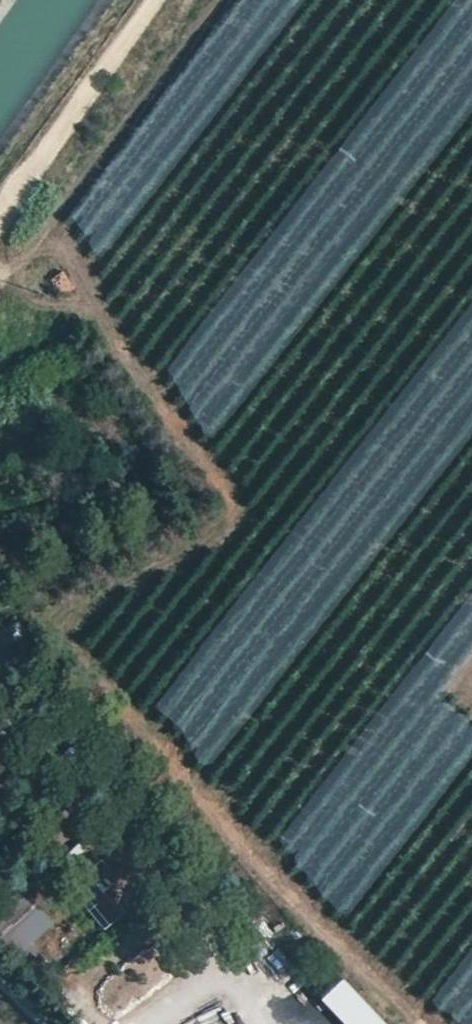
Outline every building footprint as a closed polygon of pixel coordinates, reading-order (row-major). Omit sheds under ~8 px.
[(118,1018),(170,968),(147,944),(95,994),(118,1018)] [(283,1020),(301,1011),(292,993),(274,1001),(283,1020)]
